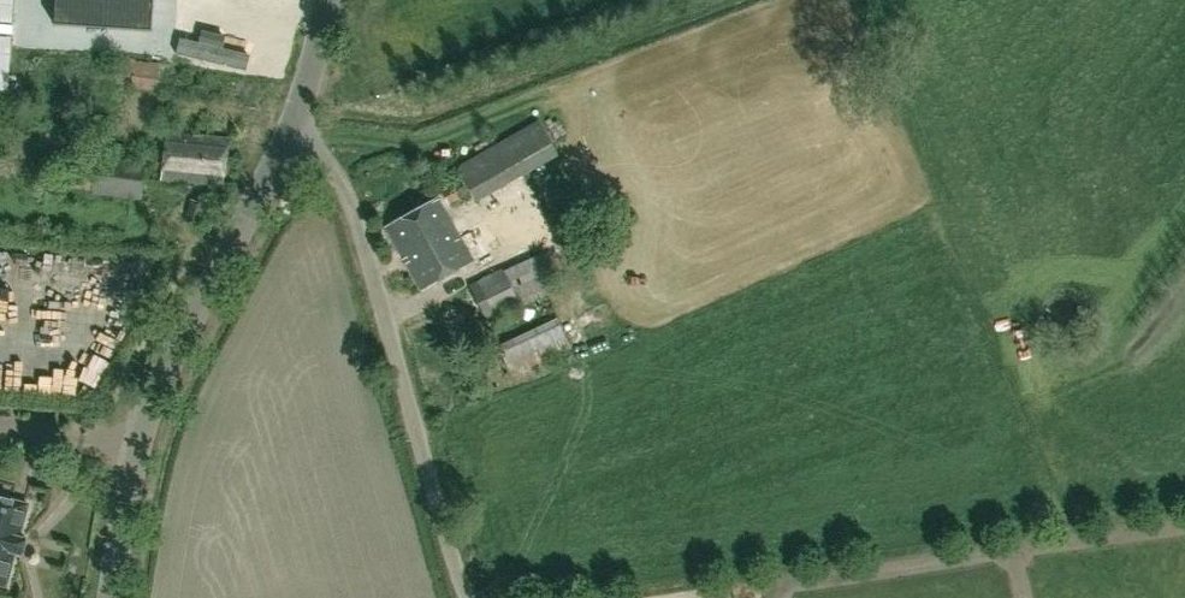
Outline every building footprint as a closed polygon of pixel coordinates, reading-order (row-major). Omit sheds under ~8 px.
[(150,0),(52,0),(51,33),(148,38),(150,0)] [(119,57),(118,84),(159,85),(159,58),(119,57)] [(537,120),(502,140),(522,175),(558,155),(537,120)] [(223,186),(227,138),(166,133),(162,181),(223,186)] [(497,190),(477,154),(456,167),(476,202),(497,190)] [(145,169),(96,162),(92,191),(92,192),(116,196),(142,198),(145,169)] [(449,204),(468,194),(461,180),(441,190),(449,204)] [(420,290),(473,260),(437,197),(385,226),(420,290)] [(200,224),(205,203),(190,199),(185,221),(200,224)] [(69,293),(69,272),(85,272),(85,284),(98,284),(99,252),(54,251),(53,293),(69,293)] [(469,285),(486,321),(546,293),(530,258),(503,270),(502,269),(469,285)] [(507,337),(515,363),(572,348),(565,321),(507,337)] [(28,504),(0,497),(0,585),(6,587),(15,553),(22,555),(26,540),(19,538),(28,504)]
